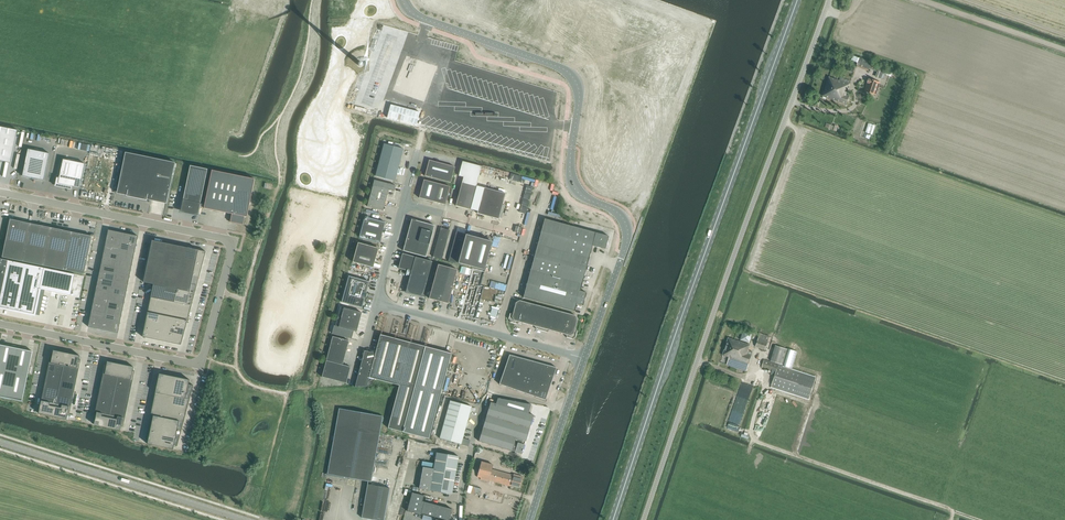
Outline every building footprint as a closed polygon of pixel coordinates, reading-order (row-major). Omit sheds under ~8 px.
[(877,71),(875,77),(881,79),(883,79),(886,70),(885,70),(879,67),(877,71)] [(821,96),(847,105),(854,85),(828,76),(821,96)] [(864,91),(875,95),(879,83),(868,79),(864,91)] [(416,125),(420,112),(391,105),(387,118),(416,125)] [(11,163),(18,130),(0,127),(0,161),(11,163)] [(375,176),(384,178),(395,181),(403,149),(384,144),(375,176)] [(22,176),(44,181),(50,154),(28,149),(22,176)] [(140,198),(147,200),(148,195),(153,196),(156,180),(171,183),(175,163),(125,152),(118,188),(141,193),(140,198)] [(58,184),(80,188),(85,164),(63,159),(58,184)] [(429,160),(425,176),(450,183),(455,167),(429,160)] [(462,161),(460,172),(459,176),(463,177),(464,177),(464,176),(478,179),(482,167),(462,161)] [(186,186),(181,210),(198,213),(207,169),(179,163),(175,184),(186,186)] [(212,170),(204,208),(232,214),(230,222),(243,225),(245,217),(247,217),(255,179),(212,170)] [(464,177),(463,177),(462,182),(477,186),(478,179),(464,176),(464,177)] [(373,185),(389,190),(394,191),(396,186),(374,180),(373,185)] [(424,180),(419,198),(445,205),(450,187),(424,180)] [(477,186),(462,182),(460,191),(467,193),(474,195),(477,186)] [(387,196),(389,190),(373,185),(371,192),(387,196)] [(484,188),(477,213),(498,219),(505,193),(484,188)] [(460,191),(459,195),(457,200),(464,202),(467,193),(460,191)] [(383,211),(387,196),(371,192),(367,207),(383,211)] [(467,193),(464,202),(463,208),(470,210),(474,195),(467,193)] [(365,217),(359,237),(380,243),(385,222),(365,217)] [(92,236),(86,235),(83,234),(82,234),(61,230),(60,230),(57,229),(46,227),(42,226),(41,226),(20,221),(19,221),(16,220),(10,219),(10,220),(10,221),(2,257),(84,274),(92,237),(92,236)] [(545,219),(541,232),(567,239),(570,226),(545,219)] [(410,225),(410,226),(421,229),(423,222),(417,221),(412,220),(411,225),(410,225)] [(435,226),(423,222),(421,229),(433,232),(435,226)] [(420,235),(421,229),(410,226),(408,232),(420,235)] [(589,258),(592,246),(605,249),(609,236),(570,226),(567,239),(563,251),(589,258)] [(433,232),(421,229),(420,235),(431,238),(433,232)] [(108,230),(88,327),(118,333),(138,236),(108,230)] [(418,241),(420,235),(408,232),(406,238),(418,241)] [(541,232),(538,244),(563,251),(567,239),(541,232)] [(431,238),(420,235),(418,241),(429,244),(431,238)] [(466,235),(458,263),(484,270),(492,242),(466,235)] [(416,248),(418,241),(406,238),(405,244),(416,248)] [(142,337),(158,340),(170,343),(181,345),(182,342),(182,341),(182,337),(183,337),(184,334),(184,333),(184,330),(185,330),(186,327),(186,326),(186,322),(187,322),(188,319),(188,318),(188,315),(189,315),(190,312),(190,311),(190,307),(191,307),(192,304),(192,303),(192,300),(193,300),(194,295),(195,291),(195,290),(195,287),(196,287),(197,284),(197,282),(197,279),(198,279),(199,276),(199,274),(199,272),(200,272),(201,269),(201,266),(201,264),(202,264),(202,265),(203,261),(203,257),(204,257),(206,252),(193,249),(192,253),(179,250),(159,246),(160,242),(152,241),(144,282),(153,284),(151,297),(150,299),(151,299),(152,300),(150,302),(150,303),(149,303),(149,307),(150,307),(149,310),(148,311),(147,314),(148,314),(149,315),(147,318),(147,319),(146,319),(146,322),(147,322),(145,326),(144,329),(145,330),(144,333),(143,334),(142,337)] [(429,244),(418,241),(416,248),(428,251),(429,244)] [(355,252),(376,258),(378,248),(358,243),(355,252)] [(414,254),(416,248),(405,244),(403,251),(414,254)] [(534,257),(560,264),(563,251),(538,244),(534,257)] [(428,251),(416,248),(414,254),(426,257),(428,251)] [(589,258),(563,251),(560,264),(585,271),(589,258)] [(373,268),(376,258),(355,252),(353,262),(373,268)] [(398,268),(411,272),(406,292),(423,297),(432,262),(415,257),(402,253),(398,268)] [(556,277),(560,264),(534,257),(531,270),(556,277)] [(8,261),(0,259),(0,301),(8,261)] [(438,264),(429,298),(439,301),(448,267),(438,264)] [(560,264),(556,277),(582,284),(585,271),(560,264)] [(448,304),(457,270),(448,267),(439,301),(448,304)] [(575,311),(576,304),(583,306),(586,293),(580,291),(582,284),(556,277),(531,270),(524,298),(575,311)] [(349,276),(345,289),(366,295),(369,282),(349,276)] [(362,307),(366,295),(345,289),(342,302),(362,307)] [(519,322),(527,324),(532,304),(519,300),(516,303),(513,312),(510,313),(509,319),(510,322),(516,324),(519,322)] [(527,324),(531,325),(534,326),(536,329),(541,331),(547,308),(532,304),(527,324)] [(335,326),(334,326),(332,334),(351,339),(353,331),(357,332),(359,322),(362,313),(340,307),(338,317),(335,326)] [(550,330),(557,332),(563,312),(547,308),(541,331),(547,332),(550,330)] [(575,316),(570,314),(563,312),(557,332),(565,334),(567,337),(572,339),(575,337),(577,331),(575,328),(577,319),(575,316)] [(756,347),(765,349),(769,336),(760,333),(756,347)] [(425,346),(409,342),(409,341),(409,342),(381,335),(381,334),(380,334),(375,355),(374,355),(373,351),(362,353),(363,357),(359,371),(355,388),(367,386),(369,378),(399,386),(388,428),(402,432),(428,439),(451,353),(425,346)] [(346,351),(349,341),(333,336),(330,347),(346,351)] [(727,365),(747,372),(752,355),(751,355),(753,352),(749,350),(750,345),(728,338),(723,355),(729,358),(727,365)] [(22,402),(33,352),(0,345),(0,398),(22,402)] [(771,362),(783,365),(788,350),(775,346),(771,362)] [(330,347),(322,377),(345,363),(345,362),(343,362),(346,351),(330,347)] [(64,353),(53,350),(53,354),(51,353),(39,413),(67,419),(67,416),(69,416),(81,360),(79,360),(80,356),(69,353),(68,355),(64,354),(64,353)] [(509,355),(504,369),(514,372),(519,357),(509,355)] [(519,357),(514,372),(523,375),(528,360),(519,357)] [(532,378),(538,362),(528,360),(523,375),(532,378)] [(776,373),(772,388),(809,399),(816,377),(778,366),(779,365),(764,360),(762,368),(776,373)] [(107,365),(105,365),(93,421),(95,421),(94,424),(121,430),(121,427),(123,427),(135,371),(133,371),(134,367),(107,362),(107,365)] [(547,365),(538,362),(532,378),(542,381),(544,373),(547,365)] [(345,363),(322,377),(346,383),(351,367),(345,365),(346,364),(345,363)] [(544,373),(554,376),(556,368),(547,365),(544,373)] [(514,372),(504,369),(499,384),(509,387),(514,372)] [(514,372),(509,387),(518,391),(523,375),(514,372)] [(544,373),(542,381),(551,384),(554,376),(544,373)] [(148,440),(147,444),(173,449),(174,445),(177,446),(178,443),(177,443),(179,439),(180,436),(179,435),(180,432),(181,431),(182,428),(181,428),(183,424),(184,421),(183,420),(185,416),(186,413),(185,413),(187,409),(188,406),(187,405),(189,401),(190,398),(189,398),(191,394),(193,385),(189,384),(190,380),(182,378),(172,376),(159,374),(157,386),(157,389),(157,391),(156,391),(155,394),(155,396),(156,398),(154,399),(154,398),(153,402),(154,402),(154,404),(154,406),(153,406),(152,409),(152,412),(152,414),(151,414),(150,417),(151,421),(150,421),(149,421),(149,424),(149,428),(149,429),(148,429),(147,432),(148,436),(147,436),(146,436),(147,436),(146,436),(146,439),(148,440)] [(523,375),(518,391),(527,394),(532,378),(523,375)] [(532,378),(527,394),(536,397),(539,389),(542,381),(532,378)] [(539,389),(548,392),(551,384),(542,381),(539,389)] [(536,397),(545,400),(548,392),(539,389),(536,397)] [(496,404),(490,402),(479,442),(511,451),(512,451),(515,452),(522,454),(523,451),(524,450),(523,450),(525,445),(524,445),(525,441),(526,442),(534,415),(528,414),(531,404),(497,398),(496,404)] [(450,400),(439,438),(461,444),(468,446),(470,440),(463,438),(472,407),(471,407),(450,400)] [(383,416),(339,408),(327,474),(371,482),(383,416)] [(459,456),(437,452),(434,469),(423,467),(419,488),(452,494),(459,456)] [(492,465),(481,462),(478,473),(482,474),(480,480),(488,482),(489,480),(510,486),(511,485),(520,487),(523,477),(513,474),(492,469),(492,465)] [(367,484),(362,517),(376,519),(384,519),(390,488),(367,484)] [(467,493),(480,496),(482,489),(469,485),(467,493)] [(421,514),(424,502),(422,501),(424,496),(412,493),(408,508),(407,511),(421,515),(421,514)] [(442,519),(445,519),(449,519),(452,509),(424,502),(421,514),(442,519)]
